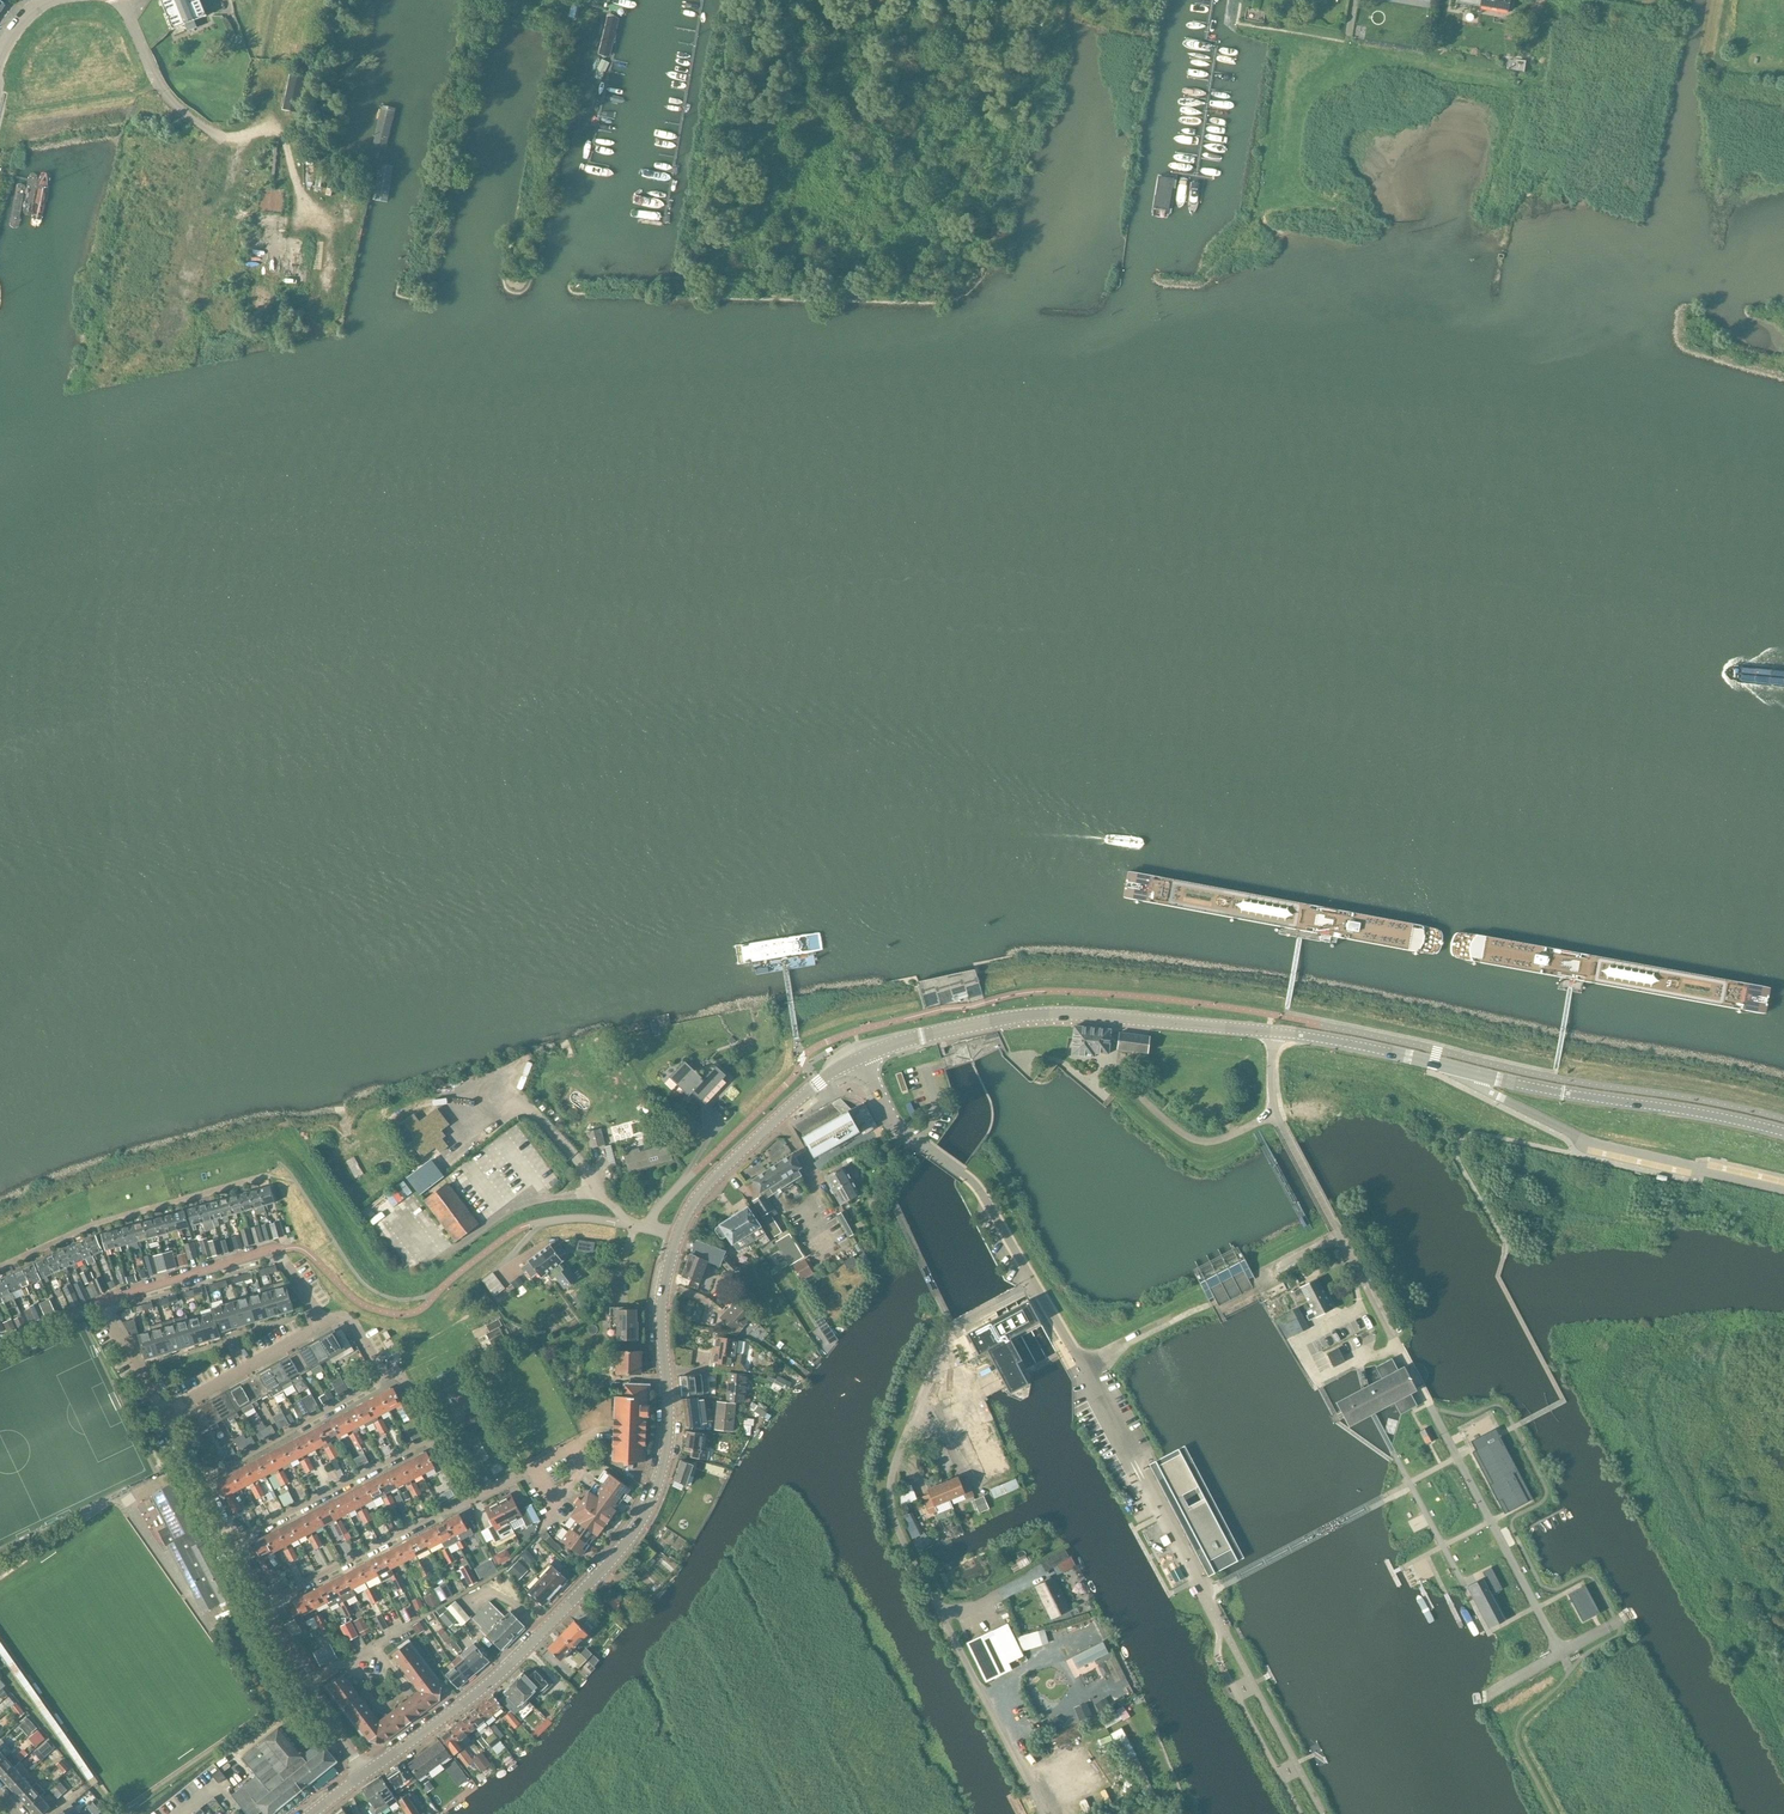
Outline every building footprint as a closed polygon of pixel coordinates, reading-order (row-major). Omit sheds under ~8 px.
[(173,29),(206,16),(200,0),(161,0),(173,29)] [(1465,4),(1479,7),(1508,11),(1510,0),(1457,0),(1456,3),(1465,4)] [(621,16),(606,12),(595,57),(610,62),(621,16)] [(297,114),(306,78),(291,75),(282,111),(297,114)] [(1168,218),(1173,179),(1154,175),(1150,214),(1168,218)] [(1071,1055),(1094,1057),(1094,1053),(1108,1054),(1110,1030),(1074,1026),(1074,1027),(1073,1038),(1073,1039),(1071,1055)] [(1117,1049),(1131,1051),(1147,1053),(1149,1036),(1119,1033),(1117,1049)] [(689,1096),(692,1093),(706,1106),(727,1081),(724,1078),(726,1075),(716,1066),(704,1079),(685,1062),(669,1078),(689,1096)] [(901,1072),(895,1074),(902,1092),(908,1090),(905,1083),(901,1073),(901,1072)] [(413,1115),(403,1122),(414,1138),(410,1141),(422,1157),(434,1148),(438,1154),(447,1148),(436,1134),(448,1125),(436,1109),(419,1122),(413,1115)] [(802,1137),(814,1158),(860,1132),(851,1115),(848,1111),(802,1137)] [(598,1146),(606,1144),(601,1128),(586,1132),(590,1148),(598,1146)] [(660,1148),(639,1153),(638,1149),(624,1153),(629,1171),(672,1159),(665,1134),(657,1136),(660,1148)] [(769,1169),(752,1180),(760,1193),(761,1197),(754,1201),(763,1216),(762,1216),(775,1237),(782,1232),(772,1217),(776,1214),(766,1198),(777,1192),(776,1191),(779,1189),(800,1175),(799,1173),(797,1170),(801,1167),(793,1153),(769,1169)] [(419,1194),(444,1176),(437,1166),(431,1158),(406,1177),(419,1194)] [(844,1167),(834,1172),(850,1199),(859,1194),(844,1167)] [(850,1199),(834,1172),(825,1177),(840,1204),(850,1199)] [(448,1185),(426,1201),(457,1242),(461,1238),(477,1224),(468,1211),(457,1197),(449,1186),(448,1185)] [(270,1187),(259,1189),(265,1210),(268,1209),(267,1205),(274,1203),(270,1187)] [(259,1189),(249,1192),(254,1208),(255,1213),(255,1215),(266,1212),(265,1210),(259,1189)] [(249,1192),(239,1195),(243,1211),(245,1216),(248,1215),(246,1210),(254,1208),(249,1192)] [(239,1195),(229,1198),(233,1214),(235,1219),(237,1218),(236,1213),(243,1211),(239,1195)] [(881,1207),(880,1195),(868,1195),(869,1208),(879,1207),(881,1207)] [(229,1198),(219,1201),(223,1217),(224,1222),(227,1221),(226,1216),(233,1214),(229,1198)] [(219,1201),(208,1204),(213,1220),(214,1225),(215,1227),(219,1226),(217,1219),(223,1217),(219,1201)] [(208,1204),(198,1207),(203,1223),(204,1227),(207,1227),(206,1222),(213,1220),(208,1204)] [(203,1223),(198,1207),(188,1209),(192,1226),(194,1230),(197,1230),(195,1225),(203,1223)] [(748,1207),(732,1217),(737,1224),(740,1221),(744,1227),(746,1226),(755,1239),(765,1233),(760,1227),(761,1226),(748,1207)] [(857,1231),(845,1209),(837,1214),(849,1236),(857,1231)] [(184,1211),(174,1214),(178,1230),(180,1234),(181,1239),(184,1238),(182,1234),(181,1229),(189,1227),(184,1211)] [(174,1214),(163,1216),(169,1237),(172,1237),(171,1232),(178,1230),(174,1214)] [(163,1216),(153,1219),(158,1236),(159,1241),(170,1238),(169,1237),(163,1216)] [(737,1224),(732,1217),(720,1225),(716,1228),(716,1230),(720,1237),(723,1237),(727,1235),(733,1245),(734,1244),(738,1250),(755,1239),(746,1226),(744,1227),(740,1221),(737,1224)] [(153,1219),(143,1222),(148,1238),(149,1243),(149,1244),(159,1241),(158,1236),(153,1219)] [(143,1222),(133,1225),(137,1241),(139,1246),(142,1245),(140,1241),(148,1238),(143,1222)] [(270,1225),(274,1238),(283,1236),(280,1222),(270,1225)] [(270,1223),(262,1225),(263,1227),(267,1241),(274,1238),(270,1225),(270,1223)] [(133,1225),(123,1228),(127,1244),(129,1249),(131,1248),(130,1243),(137,1241),(133,1225)] [(259,1226),(251,1228),(256,1244),(264,1241),(259,1226)] [(123,1228),(112,1231),(117,1247),(118,1252),(121,1251),(120,1246),(127,1244),(123,1228)] [(249,1228),(240,1230),(245,1246),(253,1244),(249,1228)] [(117,1247),(112,1231),(102,1234),(107,1250),(108,1255),(111,1254),(110,1249),(117,1247)] [(240,1235),(232,1238),(235,1250),(243,1247),(240,1235)] [(96,1236),(86,1240),(93,1256),(95,1260),(98,1259),(95,1254),(103,1251),(96,1236)] [(199,1241),(204,1258),(212,1256),(207,1238),(199,1241)] [(230,1238),(221,1241),(225,1253),(234,1251),(230,1238)] [(219,1239),(208,1241),(213,1256),(223,1254),(219,1239)] [(86,1240),(76,1245),(83,1260),(85,1265),(88,1263),(86,1259),(93,1256),(86,1240)] [(184,1245),(188,1259),(197,1256),(193,1242),(184,1245)] [(1200,1271),(1194,1273),(1196,1279),(1210,1303),(1211,1302),(1208,1297),(1212,1294),(1219,1307),(1253,1289),(1247,1276),(1251,1274),(1254,1279),(1255,1279),(1240,1250),(1235,1252),(1230,1243),(1229,1243),(1234,1253),(1223,1258),(1218,1249),(1218,1250),(1222,1259),(1212,1264),(1207,1255),(1206,1256),(1211,1265),(1200,1270),(1195,1261),(1195,1262),(1200,1271)] [(550,1244),(538,1254),(544,1261),(546,1260),(553,1268),(546,1273),(547,1273),(552,1280),(556,1278),(564,1289),(577,1279),(567,1267),(564,1269),(560,1263),(563,1261),(562,1260),(560,1257),(566,1252),(559,1244),(553,1248),(550,1244)] [(706,1244),(700,1258),(708,1261),(720,1266),(721,1263),(722,1259),(725,1251),(706,1244)] [(76,1245),(67,1249),(73,1264),(75,1269),(78,1268),(76,1263),(83,1260),(76,1245)] [(67,1249),(57,1254),(64,1269),(66,1273),(69,1272),(67,1268),(73,1264),(67,1249)] [(172,1250),(163,1253),(168,1270),(177,1267),(172,1250)] [(163,1253),(153,1256),(158,1272),(167,1270),(168,1270),(163,1253)] [(177,1255),(180,1266),(188,1264),(185,1253),(177,1255)] [(865,1253),(859,1257),(863,1264),(869,1260),(865,1253)] [(57,1254),(47,1258),(54,1273),(56,1278),(59,1276),(57,1272),(64,1269),(57,1254)] [(144,1257),(149,1275),(157,1272),(152,1254),(144,1257)] [(541,1277),(547,1273),(546,1273),(553,1268),(546,1260),(544,1261),(538,1254),(529,1261),(523,1266),(521,1268),(524,1272),(526,1270),(530,1274),(532,1278),(538,1273),(541,1277)] [(691,1254),(682,1278),(699,1284),(708,1261),(700,1258),(691,1254)] [(844,1262),(848,1270),(858,1264),(854,1256),(844,1262)] [(54,1273),(47,1258),(37,1263),(44,1278),(46,1282),(49,1281),(47,1276),(54,1273)] [(805,1260),(794,1267),(803,1281),(814,1274),(805,1260)] [(34,1264),(24,1269),(31,1284),(34,1282),(41,1279),(34,1264)] [(115,1267),(121,1285),(127,1282),(122,1265),(115,1267)] [(275,1265),(267,1267),(269,1274),(277,1271),(275,1265)] [(269,1274),(267,1267),(259,1270),(260,1276),(269,1274)] [(24,1269),(14,1273),(21,1288),(25,1296),(30,1294),(26,1286),(31,1284),(24,1269)] [(80,1273),(85,1284),(92,1282),(87,1270),(80,1273)] [(251,1272),(242,1275),(244,1281),(253,1278),(251,1272)] [(482,1281),(495,1296),(505,1288),(493,1272),(482,1281)] [(14,1273),(5,1277),(12,1292),(21,1288),(14,1273)] [(244,1281),(242,1275),(234,1277),(236,1283),(244,1281)] [(94,1284),(98,1294),(107,1290),(101,1276),(92,1280),(94,1284)] [(511,1282),(511,1283),(515,1289),(516,1290),(524,1284),(523,1283),(519,1277),(519,1276),(511,1282)] [(1295,1276),(1283,1282),(1287,1289),(1299,1283),(1295,1276)] [(12,1292),(5,1277),(0,1279),(0,1293),(2,1297),(4,1301),(7,1300),(14,1297),(12,1292)] [(1303,1293),(1308,1302),(1325,1293),(1318,1278),(1301,1287),(1301,1288),(1294,1292),(1296,1296),(1303,1293)] [(57,1280),(52,1282),(55,1289),(60,1287),(57,1280)] [(113,1280),(108,1282),(110,1288),(116,1286),(113,1280)] [(226,1280),(218,1282),(219,1288),(228,1286),(226,1280)] [(74,1284),(82,1303),(89,1299),(81,1281),(74,1284)] [(272,1285),(274,1290),(281,1313),(294,1310),(285,1281),(272,1285)] [(219,1288),(218,1282),(209,1285),(211,1291),(219,1288)] [(1266,1291),(1269,1299),(1287,1289),(1283,1282),(1266,1291)] [(64,1288),(72,1305),(79,1302),(71,1285),(64,1288)] [(281,1313),(274,1290),(272,1285),(260,1288),(261,1294),(268,1317),(281,1313)] [(201,1287),(193,1290),(195,1296),(202,1293),(203,1293),(201,1287)] [(186,1298),(195,1296),(193,1290),(184,1292),(186,1298)] [(731,1295),(728,1292),(722,1297),(726,1301),(731,1295)] [(575,1306),(581,1314),(589,1308),(579,1293),(573,1298),(577,1304),(575,1306)] [(1325,1293),(1308,1302),(1313,1312),(1306,1316),(1309,1320),(1316,1317),(1333,1309),(1325,1293)] [(261,1294),(249,1298),(256,1321),(268,1317),(261,1294)] [(176,1295),(168,1297),(170,1303),(178,1301),(176,1295)] [(170,1303),(168,1297),(159,1300),(161,1306),(170,1303)] [(249,1298),(237,1301),(244,1325),(256,1321),(249,1298)] [(55,1313),(49,1299),(40,1304),(43,1310),(45,1316),(46,1317),(55,1313)] [(1028,1383),(1005,1341),(1040,1322),(1028,1300),(1018,1306),(998,1316),(967,1333),(967,1334),(979,1355),(987,1350),(1010,1393),(1028,1383)] [(237,1301),(224,1305),(231,1328),(244,1325),(237,1301)] [(152,1302),(143,1304),(145,1310),(153,1308),(152,1302)] [(678,1315),(683,1316),(688,1317),(691,1306),(686,1304),(682,1303),(678,1315)] [(728,1314),(723,1320),(734,1331),(740,1325),(742,1327),(751,1317),(735,1303),(726,1313),(728,1314)] [(145,1310),(143,1304),(135,1307),(137,1313),(145,1310)] [(42,1317),(37,1305),(30,1308),(35,1320),(42,1317)] [(231,1328),(224,1305),(212,1309),(213,1313),(219,1332),(231,1328)] [(561,1313),(568,1321),(576,1315),(570,1306),(561,1313)] [(635,1307),(610,1307),(610,1339),(636,1339),(636,1323),(635,1323),(635,1307)] [(24,1310),(29,1322),(35,1320),(30,1308),(24,1310)] [(213,1313),(201,1317),(208,1340),(220,1337),(219,1332),(213,1313)] [(187,1315),(174,1319),(178,1331),(183,1348),(195,1344),(189,1321),(187,1315)] [(21,1316),(14,1319),(19,1331),(26,1328),(21,1316)] [(201,1317),(189,1321),(195,1344),(208,1340),(201,1317)] [(123,1322),(130,1336),(138,1333),(134,1319),(123,1322)] [(174,1319),(162,1322),(171,1351),(183,1348),(178,1331),(174,1319)] [(489,1332),(486,1334),(495,1352),(508,1346),(499,1327),(502,1325),(499,1319),(486,1326),(489,1332)] [(4,1323),(8,1332),(15,1328),(11,1320),(4,1323)] [(162,1322),(150,1326),(151,1332),(158,1355),(171,1351),(162,1322)] [(827,1323),(819,1328),(824,1336),(830,1344),(837,1339),(827,1323)] [(320,1340),(332,1362),(351,1351),(340,1331),(334,1334),(333,1332),(320,1340)] [(387,1331),(382,1333),(386,1339),(391,1337),(387,1331)] [(146,1359),(158,1355),(151,1332),(139,1336),(146,1359)] [(716,1354),(715,1361),(715,1362),(715,1367),(730,1370),(730,1369),(747,1371),(741,1363),(742,1354),(744,1352),(746,1342),(737,1340),(738,1340),(726,1338),(716,1337),(714,1353),(716,1354)] [(320,1340),(310,1345),(319,1362),(325,1359),(328,1365),(332,1362),(320,1340)] [(310,1345),(300,1351),(313,1373),(317,1371),(314,1365),(319,1362),(310,1345)] [(679,1348),(673,1347),(673,1348),(673,1349),(673,1350),(673,1351),(674,1351),(674,1352),(674,1353),(674,1354),(674,1355),(675,1363),(690,1365),(692,1349),(679,1348)] [(1326,1354),(1333,1367),(1345,1361),(1338,1348),(1326,1354)] [(300,1351),(290,1357),(300,1373),(305,1370),(308,1376),(313,1373),(300,1351)] [(618,1374),(640,1374),(640,1351),(630,1351),(618,1351),(618,1374)] [(290,1357),(280,1362),(293,1384),(297,1382),(303,1379),(300,1373),(290,1357)] [(1362,1390),(1337,1403),(1343,1415),(1349,1426),(1373,1413),(1394,1402),(1401,1413),(1416,1405),(1410,1393),(1416,1390),(1404,1367),(1398,1370),(1392,1359),(1376,1367),(1382,1379),(1368,1386),(1365,1388),(1362,1390)] [(280,1362),(271,1368),(283,1390),(293,1384),(280,1362)] [(283,1390),(271,1368),(261,1373),(274,1396),(283,1390)] [(726,1400),(744,1402),(744,1401),(749,1402),(750,1398),(744,1398),(747,1374),(729,1372),(727,1391),(726,1400)] [(261,1373),(251,1379),(260,1395),(266,1392),(269,1398),(274,1396),(261,1373)] [(681,1376),(682,1396),(703,1394),(701,1374),(681,1376)] [(348,1378),(344,1380),(349,1387),(353,1385),(350,1380),(348,1378)] [(251,1379),(241,1385),(254,1407),(258,1405),(255,1399),(260,1395),(251,1379)] [(334,1388),(335,1389),(338,1395),(343,1393),(348,1390),(344,1383),(343,1383),(334,1388)] [(773,1383),(772,1384),(770,1388),(779,1392),(781,1388),(773,1383)] [(648,1405),(649,1385),(625,1384),(624,1396),(615,1396),(612,1461),(624,1461),(624,1464),(633,1465),(633,1462),(645,1462),(647,1415),(649,1415),(650,1405),(648,1405)] [(241,1385),(231,1390),(241,1407),(241,1406),(245,1413),(254,1408),(254,1407),(241,1385)] [(387,1392),(381,1395),(389,1410),(397,1406),(405,1422),(415,1417),(408,1404),(406,1405),(404,1401),(406,1400),(402,1393),(397,1395),(394,1388),(392,1389),(390,1387),(386,1389),(387,1392)] [(231,1390),(222,1396),(234,1418),(239,1416),(235,1410),(241,1407),(231,1390)] [(330,1391),(325,1394),(329,1401),(334,1398),(330,1391)] [(329,1401),(325,1394),(319,1397),(323,1404),(329,1401)] [(381,1395),(368,1401),(376,1417),(389,1410),(381,1395)] [(222,1396),(212,1401),(221,1418),(227,1415),(230,1421),(234,1418),(222,1396)] [(700,1425),(700,1424),(706,1423),(704,1399),(700,1400),(700,1397),(697,1397),(683,1399),(686,1426),(700,1425)] [(309,1412),(303,1402),(302,1400),(297,1403),(304,1415),(309,1412)] [(212,1401),(202,1407),(215,1429),(219,1427),(216,1421),(221,1418),(212,1401)] [(368,1401),(356,1408),(364,1423),(366,1427),(375,1423),(379,1421),(376,1417),(368,1401)] [(714,1429),(732,1431),(735,1403),(717,1401),(714,1429)] [(752,1402),(750,1409),(754,1412),(755,1411),(757,1408),(757,1407),(758,1407),(758,1406),(752,1402)] [(310,1403),(305,1405),(309,1412),(314,1409),(310,1403)] [(215,1429),(202,1407),(189,1415),(198,1431),(208,1425),(212,1431),(215,1429)] [(755,1411),(754,1412),(764,1418),(764,1417),(767,1413),(765,1411),(758,1407),(757,1407),(757,1408),(755,1411)] [(356,1408),(344,1414),(352,1429),(354,1433),(358,1431),(360,1430),(358,1426),(364,1423),(356,1408)] [(282,1411),(273,1417),(280,1429),(284,1427),(289,1423),(285,1417),(282,1411)] [(291,1414),(285,1417),(289,1423),(295,1421),(291,1414)] [(344,1414),(331,1421),(340,1436),(352,1429),(344,1414)] [(379,1421),(375,1423),(377,1428),(385,1424),(382,1419),(379,1421)] [(331,1421),(319,1427),(327,1443),(340,1436),(331,1421)] [(988,1421),(966,1430),(985,1475),(986,1476),(1007,1467),(1008,1466),(1007,1465),(1000,1448),(988,1421)] [(385,1424),(377,1428),(380,1434),(381,1434),(384,1432),(388,1430),(385,1424)] [(271,1425),(266,1428),(270,1435),(275,1432),(271,1425)] [(1420,1431),(1426,1443),(1427,1443),(1430,1441),(1432,1440),(1435,1438),(1428,1426),(1428,1427),(1427,1427),(1420,1431)] [(319,1427),(307,1434),(315,1449),(327,1443),(319,1427)] [(270,1435),(266,1428),(261,1431),(264,1438),(270,1435)] [(690,1456),(707,1459),(710,1459),(711,1453),(708,1452),(708,1451),(700,1450),(702,1433),(687,1431),(684,1450),(691,1450),(690,1456)] [(358,1432),(350,1436),(353,1441),(361,1437),(358,1432)] [(307,1434),(294,1440),(302,1456),(315,1449),(307,1434)] [(252,1436),(246,1439),(250,1446),(255,1443),(252,1436)] [(361,1437),(353,1441),(356,1447),(364,1443),(361,1437)] [(250,1446),(246,1439),(241,1442),(245,1449),(250,1446)] [(1475,1450),(1472,1452),(1480,1467),(1503,1512),(1527,1499),(1513,1473),(1514,1472),(1497,1439),(1475,1450)] [(294,1440),(282,1447),(290,1462),(302,1456),(294,1440)] [(333,1444),(325,1449),(328,1454),(336,1450),(333,1444)] [(282,1447),(270,1453),(278,1468),(290,1462),(282,1447)] [(232,1448),(227,1450),(230,1457),(236,1454),(232,1448)] [(230,1457),(227,1450),(221,1454),(225,1460),(230,1457)] [(336,1450),(328,1454),(331,1460),(335,1458),(339,1456),(336,1450)] [(420,1456),(414,1459),(422,1474),(435,1467),(427,1452),(425,1453),(423,1451),(420,1453),(420,1456)] [(270,1453),(257,1460),(265,1475),(278,1468),(270,1453)] [(368,1461),(364,1453),(359,1456),(361,1458),(363,1464),(368,1461)] [(1166,1461),(1154,1468),(1168,1494),(1181,1488),(1196,1479),(1182,1453),(1166,1461)] [(308,1458),(301,1462),(304,1467),(311,1463),(308,1458)] [(341,1468),(335,1458),(331,1460),(337,1470),(341,1468)] [(414,1459),(402,1465),(410,1480),(422,1474),(414,1459)] [(257,1460),(245,1466),(253,1481),(265,1475),(257,1460)] [(684,1484),(685,1485),(692,1465),(681,1460),(681,1461),(674,1480),(674,1481),(684,1484)] [(704,1468),(705,1468),(722,1474),(724,1470),(724,1469),(724,1468),(706,1462),(704,1468)] [(311,1463),(304,1467),(307,1473),(314,1469),(311,1463)] [(402,1465),(389,1472),(397,1487),(406,1482),(410,1492),(419,1488),(416,1482),(412,1484),(410,1480),(402,1465)] [(245,1466),(233,1473),(240,1488),(253,1481),(245,1466)] [(280,1472),(276,1474),(277,1477),(279,1480),(287,1476),(284,1470),(280,1472)] [(596,1477),(595,1479),(623,1500),(631,1489),(605,1470),(598,1479),(596,1477)] [(389,1472),(377,1478),(385,1493),(397,1487),(389,1472)] [(240,1488),(233,1473),(217,1481),(224,1496),(225,1498),(226,1497),(234,1513),(242,1509),(233,1492),(240,1488)] [(432,1478),(436,1486),(442,1483),(438,1475),(432,1478)] [(957,1475),(943,1481),(950,1498),(964,1492),(967,1498),(974,1495),(966,1477),(959,1480),(957,1475)] [(279,1480),(282,1486),(290,1482),(287,1476),(279,1480)] [(377,1478),(365,1484),(373,1500),(378,1497),(380,1500),(383,1499),(387,1497),(385,1493),(377,1478)] [(596,1482),(589,1491),(615,1510),(623,1500),(595,1479),(593,1481),(596,1482)] [(931,1493),(923,1496),(931,1514),(937,1511),(938,1510),(939,1513),(954,1507),(950,1498),(943,1481),(929,1487),(931,1493)] [(173,1484),(152,1494),(168,1526),(158,1531),(166,1546),(168,1545),(170,1549),(171,1550),(203,1612),(219,1604),(220,1606),(224,1611),(229,1608),(236,1605),(232,1597),(215,1564),(203,1541),(202,1541),(195,1528),(196,1527),(173,1484)] [(259,1484),(251,1488),(254,1493),(262,1489),(259,1484)] [(365,1484),(352,1491),(360,1506),(373,1500),(365,1484)] [(903,1486),(899,1487),(900,1490),(902,1496),(906,1504),(907,1504),(916,1500),(918,1500),(912,1485),(903,1486)] [(1128,1487),(1122,1490),(1128,1499),(1133,1496),(1128,1487)] [(419,1488),(410,1492),(413,1497),(421,1493),(419,1488)] [(262,1489),(254,1493),(257,1499),(265,1495),(262,1489)] [(273,1490),(267,1494),(270,1500),(276,1497),(273,1490)] [(280,1496),(278,1496),(284,1507),(285,1506),(294,1501),(288,1491),(280,1496)] [(352,1491),(340,1497),(348,1513),(360,1506),(352,1491)] [(407,1491),(402,1493),(406,1500),(411,1498),(407,1491)] [(571,1515),(598,1535),(616,1511),(615,1510),(589,1491),(582,1500),(580,1498),(575,1504),(578,1506),(571,1515)] [(446,1500),(442,1494),(436,1497),(440,1503),(446,1500)] [(503,1499),(498,1502),(509,1524),(522,1517),(527,1526),(533,1523),(525,1508),(521,1510),(519,1511),(515,1503),(510,1494),(504,1497),(504,1499),(503,1499)] [(387,1497),(383,1499),(383,1500),(386,1505),(394,1501),(391,1495),(387,1497)] [(989,1509),(986,1501),(984,1496),(976,1500),(973,1501),(979,1513),(989,1509)] [(1208,1496),(1180,1511),(1198,1546),(1207,1562),(1235,1547),(1208,1496)] [(340,1497),(328,1504),(336,1519),(348,1513),(340,1497)] [(269,1511),(262,1498),(256,1501),(263,1514),(269,1511)] [(256,1507),(252,1500),(248,1502),(252,1509),(256,1507)] [(394,1501),(386,1505),(389,1511),(394,1508),(397,1506),(394,1501)] [(509,1524),(498,1502),(492,1505),(491,1504),(485,1508),(493,1524),(487,1528),(495,1543),(502,1539),(499,1534),(512,1528),(509,1524)] [(405,1503),(400,1506),(403,1512),(408,1509),(405,1503)] [(328,1504),(315,1510),(323,1526),(336,1519),(328,1504)] [(366,1508),(358,1512),(361,1518),(369,1514),(366,1508)] [(394,1508),(389,1511),(394,1521),(399,1518),(394,1508)] [(315,1510),(303,1517),(308,1527),(311,1532),(323,1526),(315,1510)] [(459,1513),(446,1520),(454,1536),(458,1542),(463,1539),(474,1534),(470,1527),(467,1528),(459,1513)] [(369,1514),(361,1518),(364,1523),(369,1521),(372,1519),(369,1514)] [(563,1522),(561,1524),(565,1527),(590,1545),(597,1535),(598,1536),(598,1535),(571,1515),(565,1524),(563,1522)] [(303,1517),(291,1523),(299,1539),(311,1532),(308,1527),(303,1517)] [(448,1547),(457,1542),(454,1536),(446,1520),(433,1526),(441,1542),(445,1549),(448,1547)] [(341,1521),(333,1525),(336,1531),(344,1527),(341,1521)] [(291,1523),(278,1530),(286,1545),(299,1539),(291,1523)] [(565,1527),(561,1524),(560,1526),(562,1528),(556,1536),(582,1556),(589,1545),(590,1545),(565,1527)] [(420,1533),(429,1549),(441,1542),(433,1526),(420,1533)] [(959,1526),(953,1529),(955,1534),(961,1532),(959,1526)] [(344,1527),(336,1531),(339,1536),(344,1534),(347,1532),(344,1527)] [(278,1530),(266,1536),(274,1551),(286,1545),(278,1530)] [(912,1541),(921,1551),(932,1541),(923,1531),(912,1541)] [(408,1540),(416,1556),(429,1549),(420,1533),(408,1540)] [(317,1534),(309,1538),(312,1544),(320,1540),(317,1534)] [(274,1551),(266,1536),(250,1545),(257,1559),(257,1560),(258,1562),(259,1561),(267,1576),(275,1572),(266,1556),(274,1551)] [(458,1542),(461,1549),(467,1546),(463,1539),(458,1542)] [(320,1540),(312,1544),(315,1549),(323,1545),(320,1540)] [(395,1546),(403,1562),(416,1556),(408,1540),(395,1546)] [(647,1544),(636,1556),(639,1559),(641,1560),(643,1563),(644,1563),(646,1565),(646,1564),(652,1558),(656,1553),(648,1546),(647,1544)] [(382,1553),(391,1569),(403,1562),(395,1546),(382,1553)] [(292,1547),(284,1551),(287,1557),(295,1552),(292,1547)] [(445,1549),(442,1550),(445,1558),(449,1556),(448,1555),(451,1553),(448,1547),(445,1549)] [(494,1556),(499,1564),(511,1558),(507,1549),(494,1556)] [(527,1549),(521,1554),(525,1560),(529,1556),(530,1553),(527,1549)] [(1041,1562),(1046,1571),(1058,1564),(1063,1561),(1068,1558),(1064,1549),(1041,1562)] [(295,1552),(287,1557),(290,1562),(298,1558),(295,1552)] [(370,1560),(378,1575),(381,1582),(388,1578),(394,1575),(391,1569),(382,1553),(370,1560)] [(449,1556),(445,1558),(448,1564),(455,1561),(451,1553),(448,1555),(449,1556)] [(574,1557),(569,1553),(564,1559),(570,1563),(574,1557)] [(1031,1565),(1025,1555),(1015,1561),(1016,1563),(1020,1570),(1031,1565)] [(1063,1561),(1058,1564),(1063,1573),(1076,1566),(1071,1556),(1068,1558),(1063,1561)] [(357,1566),(365,1582),(378,1575),(370,1560),(357,1566)] [(422,1560),(416,1563),(420,1571),(423,1569),(423,1568),(425,1567),(422,1560)] [(491,1560),(484,1564),(490,1574),(497,1570),(491,1560)] [(508,1571),(507,1572),(518,1582),(529,1571),(525,1568),(518,1561),(508,1571)] [(1016,1563),(1011,1565),(1015,1573),(1020,1570),(1016,1563)] [(468,1565),(461,1569),(465,1576),(465,1577),(470,1586),(478,1582),(477,1581),(473,1573),(472,1572),(468,1565)] [(344,1573),(353,1589),(365,1582),(357,1566),(344,1573)] [(552,1566),(541,1579),(555,1593),(567,1580),(563,1576),(552,1566)] [(423,1569),(420,1571),(423,1577),(429,1574),(425,1567),(423,1568),(423,1569)] [(1485,1577),(1467,1586),(1476,1602),(1490,1628),(1504,1621),(1485,1586),(1488,1584),(1493,1593),(1502,1589),(1491,1567),(1482,1572),(1485,1577)] [(944,1572),(940,1574),(944,1584),(949,1582),(944,1572)] [(344,1573),(332,1580),(343,1602),(340,1604),(344,1611),(347,1609),(346,1608),(349,1606),(346,1600),(356,1595),(353,1589),(344,1573)] [(397,1574),(391,1577),(395,1584),(398,1583),(397,1581),(400,1580),(397,1574)] [(555,1593),(541,1579),(529,1591),(543,1605),(555,1593)] [(1037,1587),(1052,1618),(1069,1610),(1054,1579),(1037,1587)] [(319,1586),(330,1607),(338,1602),(340,1604),(343,1602),(332,1580),(319,1586)] [(395,1584),(398,1590),(404,1587),(400,1580),(397,1581),(398,1583),(395,1584)] [(278,1590),(275,1583),(268,1587),(271,1593),(278,1590)] [(465,1588),(463,1584),(455,1588),(457,1593),(465,1588)] [(1585,1585),(1567,1594),(1582,1622),(1599,1613),(1585,1585)] [(306,1593),(314,1609),(327,1602),(319,1586),(306,1593)] [(372,1587),(365,1590),(369,1598),(373,1596),(372,1595),(375,1593),(372,1587)] [(449,1590),(437,1596),(441,1602),(452,1596),(449,1590)] [(433,1592),(424,1596),(430,1608),(439,1603),(433,1592)] [(373,1596),(369,1598),(372,1604),(379,1601),(375,1593),(372,1595),(373,1596)] [(318,1615),(307,1594),(294,1601),(297,1607),(290,1611),(298,1626),(305,1622),(318,1615)] [(455,1618),(462,1626),(470,1618),(456,1601),(447,1608),(448,1609),(454,1616),(455,1618)] [(510,1612),(505,1617),(489,1601),(472,1618),(481,1627),(480,1629),(486,1636),(487,1635),(501,1649),(524,1627),(510,1612)] [(400,1611),(404,1619),(406,1622),(406,1623),(409,1621),(416,1617),(416,1616),(414,1613),(410,1605),(400,1611)] [(347,1609),(344,1611),(347,1617),(353,1614),(349,1606),(346,1608),(347,1609)] [(445,1606),(436,1611),(440,1616),(439,1617),(447,1625),(455,1618),(454,1616),(448,1609),(447,1608),(445,1606)] [(321,1614),(315,1617),(319,1624),(322,1623),(321,1621),(324,1620),(321,1614)] [(373,1618),(380,1631),(381,1631),(388,1627),(381,1614),(373,1618)] [(353,1621),(360,1633),(369,1628),(363,1616),(353,1621)] [(322,1623),(319,1624),(322,1630),(325,1629),(328,1627),(324,1620),(321,1621),(322,1623)] [(340,1626),(347,1641),(358,1636),(350,1621),(340,1626)] [(568,1628),(561,1635),(573,1647),(578,1642),(587,1633),(578,1625),(574,1621),(568,1628)] [(425,1630),(419,1622),(412,1626),(418,1635),(425,1630)] [(445,1631),(440,1635),(441,1636),(446,1642),(451,1637),(446,1631),(445,1631)] [(967,1643),(987,1682),(1012,1669),(992,1631),(967,1643)] [(554,1642),(548,1648),(550,1650),(560,1660),(565,1655),(569,1652),(573,1647),(561,1635),(559,1637),(554,1642)] [(420,1691),(415,1694),(383,1718),(379,1721),(344,1674),(328,1686),(370,1742),(382,1743),(417,1718),(416,1718),(440,1700),(442,1687),(408,1643),(392,1654),(420,1691)] [(1072,1658),(1077,1667),(1107,1652),(1103,1643),(1073,1658),(1072,1658)] [(328,1655),(317,1660),(321,1666),(321,1667),(323,1665),(338,1658),(330,1644),(324,1647),(326,1652),(328,1655)] [(462,1654),(461,1654),(465,1658),(477,1672),(489,1661),(478,1648),(471,1654),(467,1649),(462,1654)] [(572,1656),(571,1657),(580,1666),(586,1659),(577,1651),(572,1656)] [(592,1666),(599,1659),(592,1653),(586,1659),(592,1666)] [(1104,1662),(1115,1682),(1126,1677),(1115,1656),(1104,1662)] [(455,1660),(452,1662),(456,1666),(468,1680),(477,1672),(465,1658),(458,1664),(455,1660)] [(468,1680),(456,1666),(447,1674),(459,1688),(468,1680)] [(511,1683),(526,1698),(537,1687),(541,1691),(548,1683),(535,1670),(528,1678),(523,1672),(511,1683)] [(526,1698),(511,1683),(503,1691),(506,1694),(501,1699),(514,1713),(520,1708),(518,1706),(526,1698)] [(492,1695),(484,1702),(493,1714),(499,1709),(503,1713),(505,1711),(502,1707),(492,1695)] [(15,1704),(9,1697),(1,1704),(7,1711),(15,1704)] [(1105,1697),(1094,1704),(1095,1707),(1102,1718),(1114,1711),(1113,1710),(1111,1707),(1107,1700),(1105,1697)] [(484,1702),(475,1709),(485,1721),(491,1716),(494,1720),(497,1718),(493,1714),(484,1702)] [(11,1708),(19,1718),(25,1713),(17,1703),(11,1708)] [(1087,1703),(1074,1708),(1079,1721),(1092,1717),(1087,1703)] [(1116,1710),(1118,1713),(1122,1718),(1123,1721),(1130,1717),(1123,1706),(1116,1710)] [(475,1709),(466,1716),(476,1728),(482,1723),(487,1729),(489,1727),(485,1721),(475,1709)] [(510,1712),(505,1717),(514,1728),(520,1724),(510,1712)] [(466,1716),(458,1723),(468,1735),(473,1730),(478,1736),(481,1734),(476,1728),(466,1716)] [(1047,1723),(1046,1724),(1052,1732),(1053,1731),(1062,1724),(1056,1716),(1047,1723)] [(37,1728),(28,1718),(23,1724),(31,1733),(37,1728)] [(458,1723),(449,1730),(459,1741),(465,1736),(469,1741),(471,1739),(468,1735),(458,1723)] [(337,1762),(320,1741),(302,1756),(279,1727),(264,1740),(242,1757),(257,1775),(232,1795),(247,1813),(258,1813),(263,1811),(265,1813),(271,1813),(299,1792),(337,1762)] [(449,1730),(440,1737),(454,1755),(464,1747),(459,1741),(449,1730)] [(494,1732),(487,1737),(495,1747),(501,1741),(496,1735),(494,1732)] [(488,1745),(482,1737),(477,1741),(483,1748),(488,1745)] [(1152,1738),(1145,1741),(1149,1754),(1156,1752),(1152,1738)] [(10,1753),(11,1752),(12,1751),(3,1741),(0,1743),(0,1762),(10,1753)] [(54,1750),(47,1741),(37,1750),(45,1758),(54,1750)] [(419,1778),(450,1755),(439,1741),(408,1764),(416,1774),(419,1778)] [(28,1754),(23,1748),(16,1755),(20,1761),(28,1754)] [(465,1749),(460,1753),(469,1766),(474,1762),(465,1749)] [(2,1778),(20,1762),(19,1762),(11,1752),(10,1753),(0,1762),(0,1775),(2,1778)] [(472,1758),(482,1771),(491,1765),(482,1752),(472,1758)] [(69,1769),(61,1760),(56,1765),(63,1773),(69,1769)] [(11,1787),(23,1777),(28,1773),(29,1771),(20,1761),(20,1762),(2,1778),(11,1787)] [(402,1783),(413,1776),(403,1761),(391,1769),(385,1773),(398,1792),(405,1787),(402,1783)] [(455,1761),(445,1768),(455,1781),(465,1775),(455,1761)] [(212,1775),(219,1783),(226,1778),(219,1769),(212,1775)] [(372,1782),(385,1802),(387,1804),(389,1807),(398,1801),(397,1800),(394,1795),(381,1776),(376,1779),(372,1782)] [(11,1787),(20,1797),(37,1782),(34,1780),(30,1784),(23,1777),(11,1787)] [(59,1781),(49,1789),(58,1798),(67,1790),(59,1781)] [(428,1781),(423,1785),(427,1792),(433,1788),(428,1781)] [(20,1797),(29,1807),(41,1796),(45,1792),(43,1790),(37,1782),(20,1797)] [(364,1790),(364,1791),(370,1799),(373,1804),(369,1807),(373,1813),(383,1813),(382,1812),(389,1807),(387,1804),(385,1802),(372,1782),(363,1788),(364,1790)] [(29,1807),(35,1813),(42,1813),(50,1806),(54,1802),(56,1801),(53,1799),(48,1803),(41,1797),(46,1792),(45,1792),(41,1796),(29,1807)] [(398,1801),(407,1813),(420,1813),(407,1794),(397,1800),(398,1801)] [(207,1803),(211,1808),(218,1802),(214,1797),(207,1803)] [(75,1808),(71,1803),(64,1810),(59,1813),(68,1813),(75,1808)]
